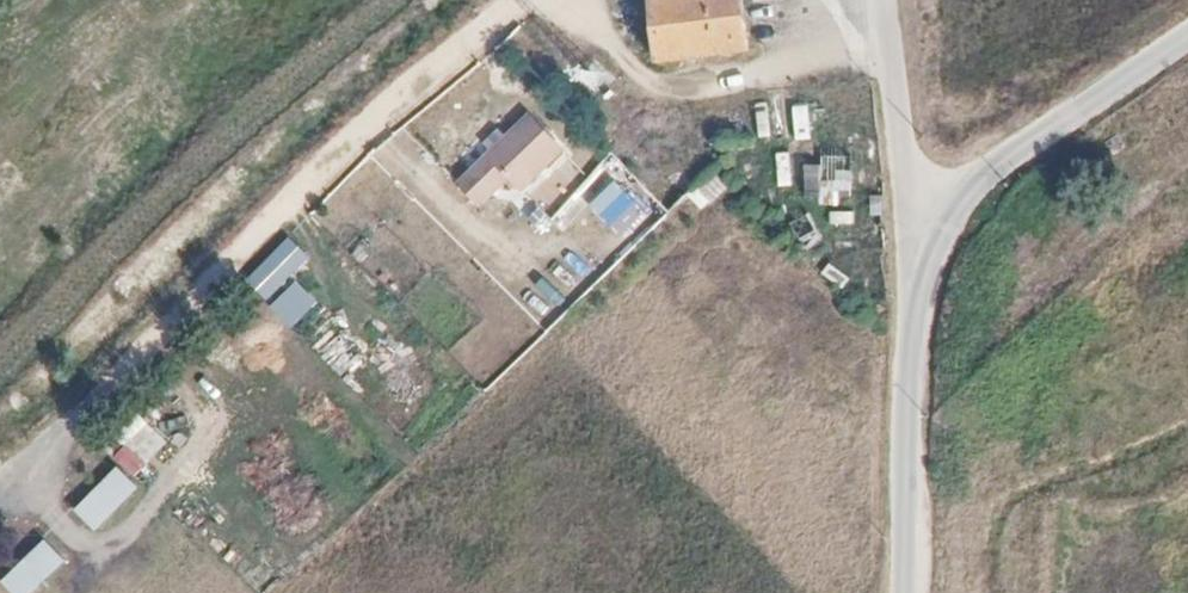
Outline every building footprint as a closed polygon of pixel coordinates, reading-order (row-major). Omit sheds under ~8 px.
[(660,64),(749,51),(742,0),(653,0),(660,64)] [(788,107),(783,88),(753,96),(758,114),(788,107)] [(532,90),(490,132),(516,158),(527,170),(570,129),(532,90)] [(791,105),(796,142),(812,140),(807,104),(791,105)] [(509,165),(516,158),(490,132),(484,139),(509,165)] [(509,165),(484,139),(461,161),(485,186),(509,165)] [(777,154),(779,188),(793,187),(791,153),(777,154)] [(631,232),(657,205),(609,161),(587,185),(616,211),(613,215),(631,232)] [(849,164),(806,162),(805,203),(840,205),(840,192),(848,192),(849,164)] [(700,209),(728,192),(718,177),(690,194),(700,209)] [(118,468),(74,511),(96,534),(140,491),(118,468)] [(11,592),(37,592),(68,565),(46,541),(1,583),(11,592)]
